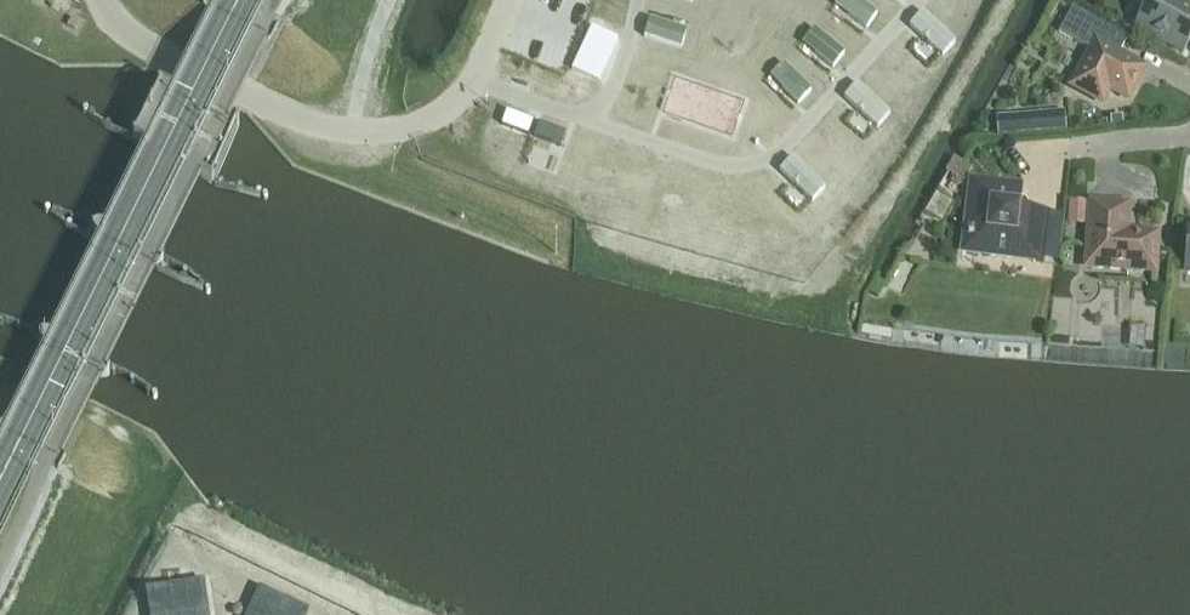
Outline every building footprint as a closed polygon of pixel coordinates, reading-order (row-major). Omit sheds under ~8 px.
[(839,1),(850,9),(848,15),(867,29),(878,14),(859,0),(839,0),(839,1)] [(1185,7),(1189,0),(1151,0),(1137,26),(1184,52),(1189,42),(1189,10),(1185,7)] [(1073,8),(1059,32),(1077,42),(1092,50),(1073,86),(1102,102),(1110,89),(1128,98),(1144,69),(1119,55),(1128,39),(1090,18),(1073,8)] [(923,13),(910,26),(943,57),(956,43),(923,13)] [(650,19),(644,37),(682,49),(685,37),(672,33),(672,26),(650,19)] [(592,27),(572,70),(599,82),(619,39),(592,27)] [(814,29),(807,38),(818,47),(816,54),(834,68),(845,53),(814,29)] [(784,63),(775,72),(785,82),(783,88),(799,104),(812,91),(784,63)] [(857,83),(845,97),(878,128),(890,114),(857,83)] [(237,125),(155,85),(131,132),(213,173),(237,125)] [(502,125),(529,135),(534,121),(507,111),(502,125)] [(1017,116),(1019,136),(1051,132),(1049,112),(1017,116)] [(539,122),(534,136),(562,146),(566,132),(539,122)] [(793,157),(780,170),(813,201),(826,187),(793,157)] [(1043,262),(1044,251),(1049,212),(1027,210),(1027,209),(1021,200),(1020,200),(1021,187),(972,181),(969,203),(966,230),(963,252),(1013,259),(1043,262)] [(1070,202),(1069,224),(1086,225),(1087,203),(1070,202)] [(1087,267),(1155,271),(1157,235),(1126,233),(1128,206),(1092,204),(1087,267)] [(88,232),(91,236),(153,267),(156,268),(160,268),(163,265),(164,261),(162,258),(159,256),(98,225),(95,224),(93,224),(90,225),(88,227),(87,230),(88,232)] [(878,297),(884,285),(874,280),(868,291),(878,297)] [(145,591),(149,614),(207,614),(202,582),(145,591)] [(246,614),(305,614),(307,611),(259,588),(246,614)]
